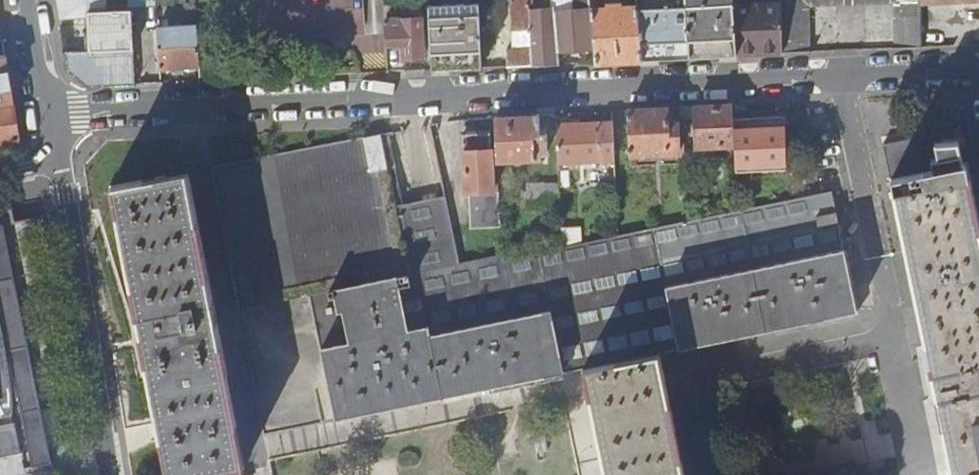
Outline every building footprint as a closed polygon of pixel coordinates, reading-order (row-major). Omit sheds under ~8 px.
[(66,52),(70,78),(81,87),(135,85),(132,10),(106,11),(106,0),(58,0),(60,18),(89,17),(90,25),(91,51),(66,52)] [(506,67),(530,66),(527,0),(514,0),(514,4),(508,4),(511,51),(505,51),(506,67)] [(530,66),(557,65),(557,52),(593,50),(588,0),(570,0),(571,12),(552,13),(552,10),(535,10),(535,0),(527,0),(530,66)] [(594,63),(641,61),(641,55),(636,8),(618,8),(618,5),(607,5),(607,8),(596,9),(596,0),(588,0),(593,50),(594,63)] [(641,55),(688,53),(684,0),(636,0),(636,8),(641,55)] [(688,53),(735,51),(735,49),(732,6),(732,2),(731,0),(684,0),(688,53)] [(781,55),(808,53),(807,7),(892,4),(893,50),(920,49),(919,4),(978,2),(978,0),(779,0),(780,3),(781,48),(781,55)] [(478,3),(427,6),(430,69),(481,67),(478,3)] [(735,51),(736,57),(760,56),(760,49),(781,48),(780,3),(749,5),(732,6),(735,49),(735,51)] [(383,21),(384,45),(392,45),(401,44),(402,48),(402,59),(421,59),(420,19),(400,20),(400,15),(393,15),(393,20),(383,21)] [(156,29),(159,69),(199,67),(196,27),(168,28),(162,29),(156,29)] [(13,105),(9,78),(5,55),(0,56),(0,107),(13,105)] [(159,69),(159,84),(200,82),(199,67),(159,69)] [(19,142),(13,105),(0,107),(0,144),(19,142)] [(732,117),(732,107),(694,108),(695,125),(696,136),(696,148),(734,147),(732,117)] [(627,111),(629,157),(678,155),(677,125),(672,125),(667,125),(666,110),(627,111)] [(539,115),(495,118),(497,163),(535,162),(535,159),(540,160),(540,166),(548,165),(547,136),(543,136),(540,136),(539,115)] [(753,116),(732,117),(734,147),(735,168),(756,167),(753,116)] [(576,124),(555,125),(556,165),(614,162),(612,122),(576,124)] [(582,370),(659,354),(856,313),(831,192),(797,200),(786,202),(737,212),(687,223),(632,235),(618,238),(560,250),(502,263),(501,257),(459,265),(444,196),(402,205),(388,133),(380,134),(410,276),(310,297),(335,422),(454,397),(582,370)] [(933,139),(938,164),(966,159),(961,133),(933,139)] [(266,449),(268,461),(459,422),(457,412),(454,397),(335,422),(310,297),(410,276),(380,134),(211,167),(266,449)] [(471,230),(500,228),(498,184),(492,184),(490,134),(473,135),(462,135),(465,193),(470,194),(471,230)] [(966,165),(889,180),(918,322),(950,474),(978,474),(978,230),(966,165)] [(111,186),(137,318),(160,439),(167,474),(214,474),(245,469),(187,172),(111,186)] [(528,209),(558,208),(557,184),(527,186),(528,209)] [(0,205),(0,457),(20,453),(24,468),(52,463),(49,447),(65,444),(43,296),(31,218),(15,221),(11,203),(11,202),(6,203),(6,204),(0,205)] [(662,371),(659,354),(582,370),(585,384),(604,474),(683,474),(662,371)]
